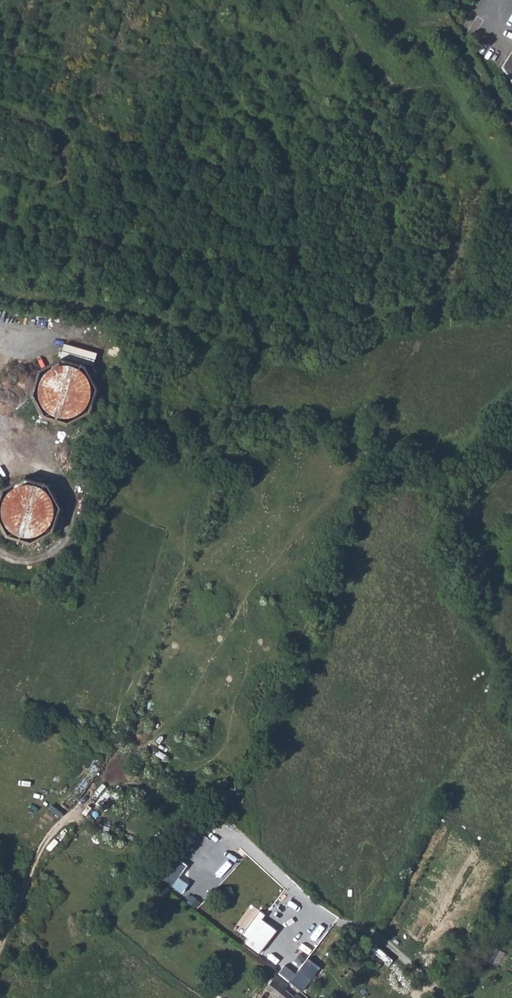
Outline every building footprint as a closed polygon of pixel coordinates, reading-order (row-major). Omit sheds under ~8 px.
[(500,68),(511,86),(511,49),(500,68)] [(32,395),(44,416),(67,424),(88,411),(95,390),(83,367),(62,360),(39,372),(32,395)] [(8,536),(30,543),(52,530),(58,509),(47,487),(26,479),(3,491),(0,501),(0,521),(8,536)] [(261,917),(245,943),(260,952),(276,926),(261,917)] [(302,966),(293,960),(287,969),(295,975),(291,981),(305,990),(321,966),(308,957),(302,966)] [(259,996),(262,997),(277,997),(278,997),(279,997),(296,997),(273,980),(259,996)]
